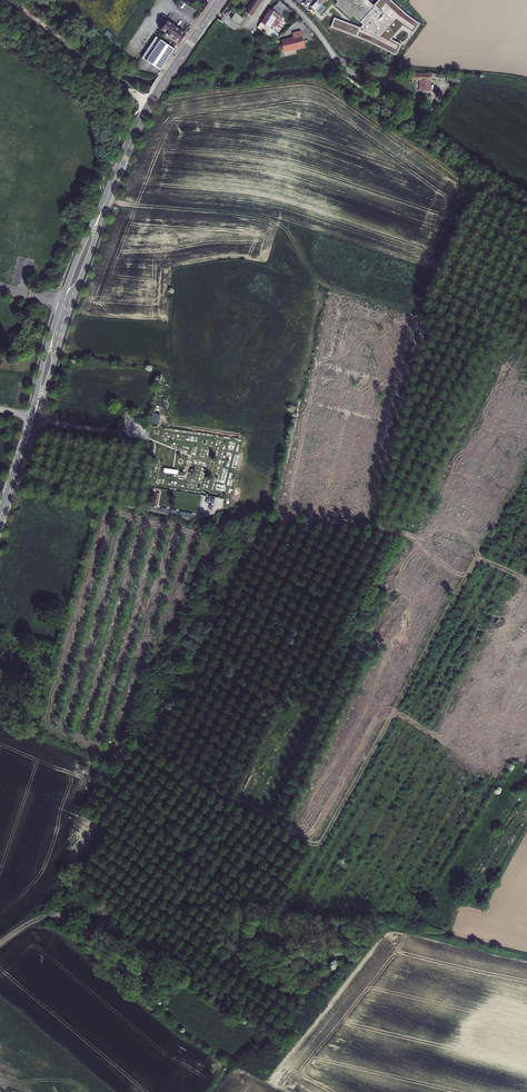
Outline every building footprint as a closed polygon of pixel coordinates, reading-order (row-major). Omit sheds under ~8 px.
[(249,4),(247,3),(243,8),(242,9),(244,10),(243,11),(249,16),(261,0),(252,0),(249,4)] [(313,9),(318,12),(329,0),(320,0),(313,9)] [(374,5),(375,7),(361,22),(363,24),(360,28),(335,18),(331,27),(367,41),(396,56),(401,45),(390,40),(403,27),(413,33),(419,24),(406,15),(390,0),(379,0),(374,5)] [(339,3),(337,5),(351,18),(353,15),(361,22),(375,7),(374,5),(368,0),(336,0),(339,3)] [(287,10),(277,2),(274,6),(284,14),(287,10)] [(274,6),(271,10),(276,14),(267,28),(260,23),(257,27),(275,40),(289,18),(284,14),(274,6)] [(267,28),(276,14),(271,10),(269,9),(260,23),(267,28)] [(244,19),(236,13),(231,20),(239,26),(244,19)] [(176,42),(183,34),(166,20),(159,29),(163,32),(163,34),(161,34),(159,35),(159,37),(159,39),(158,40),(160,42),(161,41),(163,41),(164,42),(165,41),(166,40),(166,39),(166,38),(166,37),(165,36),(166,35),(176,42)] [(306,47),(302,31),(294,33),(295,37),(283,40),(285,52),(306,47)] [(140,57),(159,69),(172,50),(160,42),(158,40),(153,37),(140,57)]
